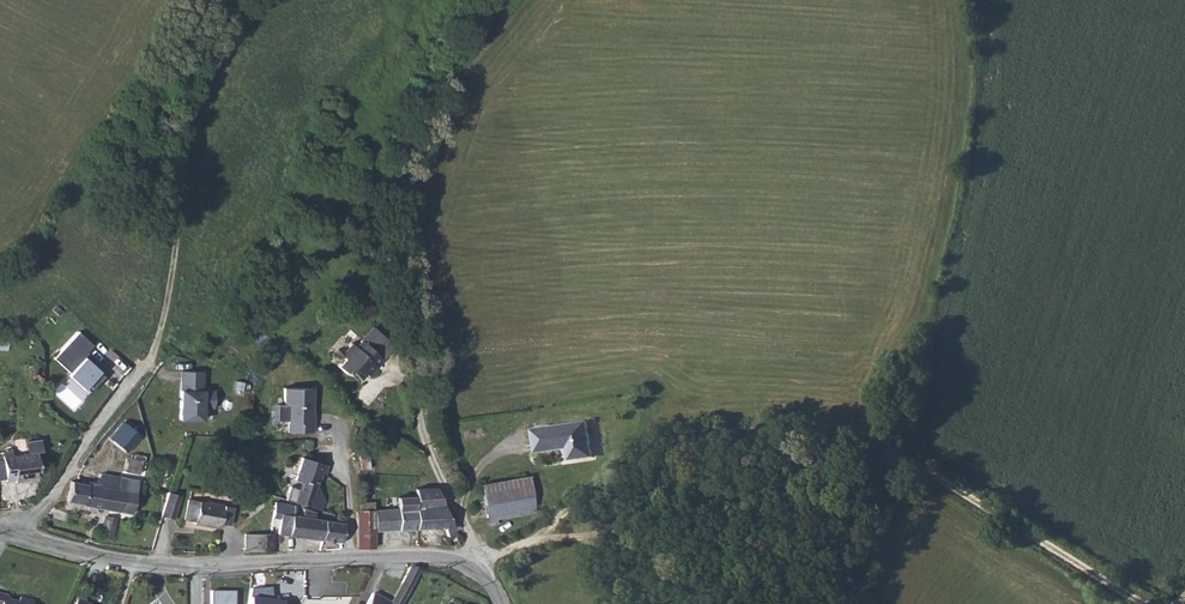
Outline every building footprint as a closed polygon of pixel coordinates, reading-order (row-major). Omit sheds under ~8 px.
[(50,302),(36,316),(42,322),(57,309),(50,302)] [(42,322),(36,316),(29,322),(40,334),(47,328),(42,322)] [(381,363),(399,345),(379,325),(369,336),(378,345),(371,353),(381,363)] [(91,345),(79,333),(53,357),(68,371),(64,374),(79,389),(97,371),(81,356),(91,345)] [(358,338),(347,350),(351,353),(341,362),(350,371),(353,368),(362,376),(367,370),(371,374),(381,363),(371,353),(378,345),(369,336),(362,342),(358,338)] [(167,373),(169,383),(187,379),(189,388),(193,387),(188,368),(167,373)] [(187,379),(169,383),(178,420),(200,415),(197,403),(209,400),(205,384),(193,387),(189,388),(187,379)] [(286,431),(312,431),(312,412),(311,412),(311,387),(283,387),(282,403),(287,404),(286,431)] [(110,436),(128,451),(141,435),(123,420),(110,436)] [(593,420),(537,426),(540,450),(564,447),(564,445),(571,444),(573,459),(597,456),(593,420)] [(286,440),(311,441),(312,431),(286,431),(286,440)] [(13,449),(4,450),(6,477),(16,477),(16,480),(27,479),(27,475),(40,474),(38,450),(44,450),(43,438),(29,439),(29,451),(13,452),(13,449)] [(324,473),(327,464),(302,456),(295,479),(315,485),(320,472),(324,473)] [(118,489),(120,476),(101,473),(92,485),(118,489)] [(481,482),(484,502),(534,494),(532,475),(481,482)] [(123,490),(120,510),(133,513),(139,479),(120,476),(118,489),(123,490)] [(92,485),(70,481),(66,502),(120,510),(123,490),(118,489),(92,485)] [(434,488),(414,489),(414,496),(415,529),(441,528),(443,529),(447,539),(448,546),(458,545),(457,536),(434,488)] [(534,494),(484,502),(487,525),(497,524),(496,517),(537,511),(534,494)] [(183,499),(170,496),(163,519),(176,522),(183,499)] [(397,508),(376,509),(376,531),(415,529),(414,496),(396,497),(397,508)] [(299,504),(278,500),(273,531),(343,542),(346,521),(317,516),(319,508),(306,506),(305,514),(298,513),(299,504)] [(194,521),(194,524),(229,526),(229,523),(238,523),(239,504),(184,501),(183,520),(194,521)] [(376,531),(376,509),(357,510),(359,547),(377,546),(376,531)] [(105,537),(115,539),(119,518),(109,516),(105,537)] [(274,552),(274,549),(275,533),(273,533),(254,532),(253,550),(274,552)] [(406,572),(404,573),(398,587),(407,591),(413,577),(414,574),(406,572)] [(302,574),(276,574),(276,590),(306,590),(306,574),(302,574)] [(407,591),(398,587),(390,603),(402,603),(407,591)] [(230,590),(207,591),(208,603),(231,603),(230,590)] [(8,601),(9,598),(7,595),(0,593),(0,603),(31,603),(32,601),(18,597),(17,602),(15,603),(8,601)]
